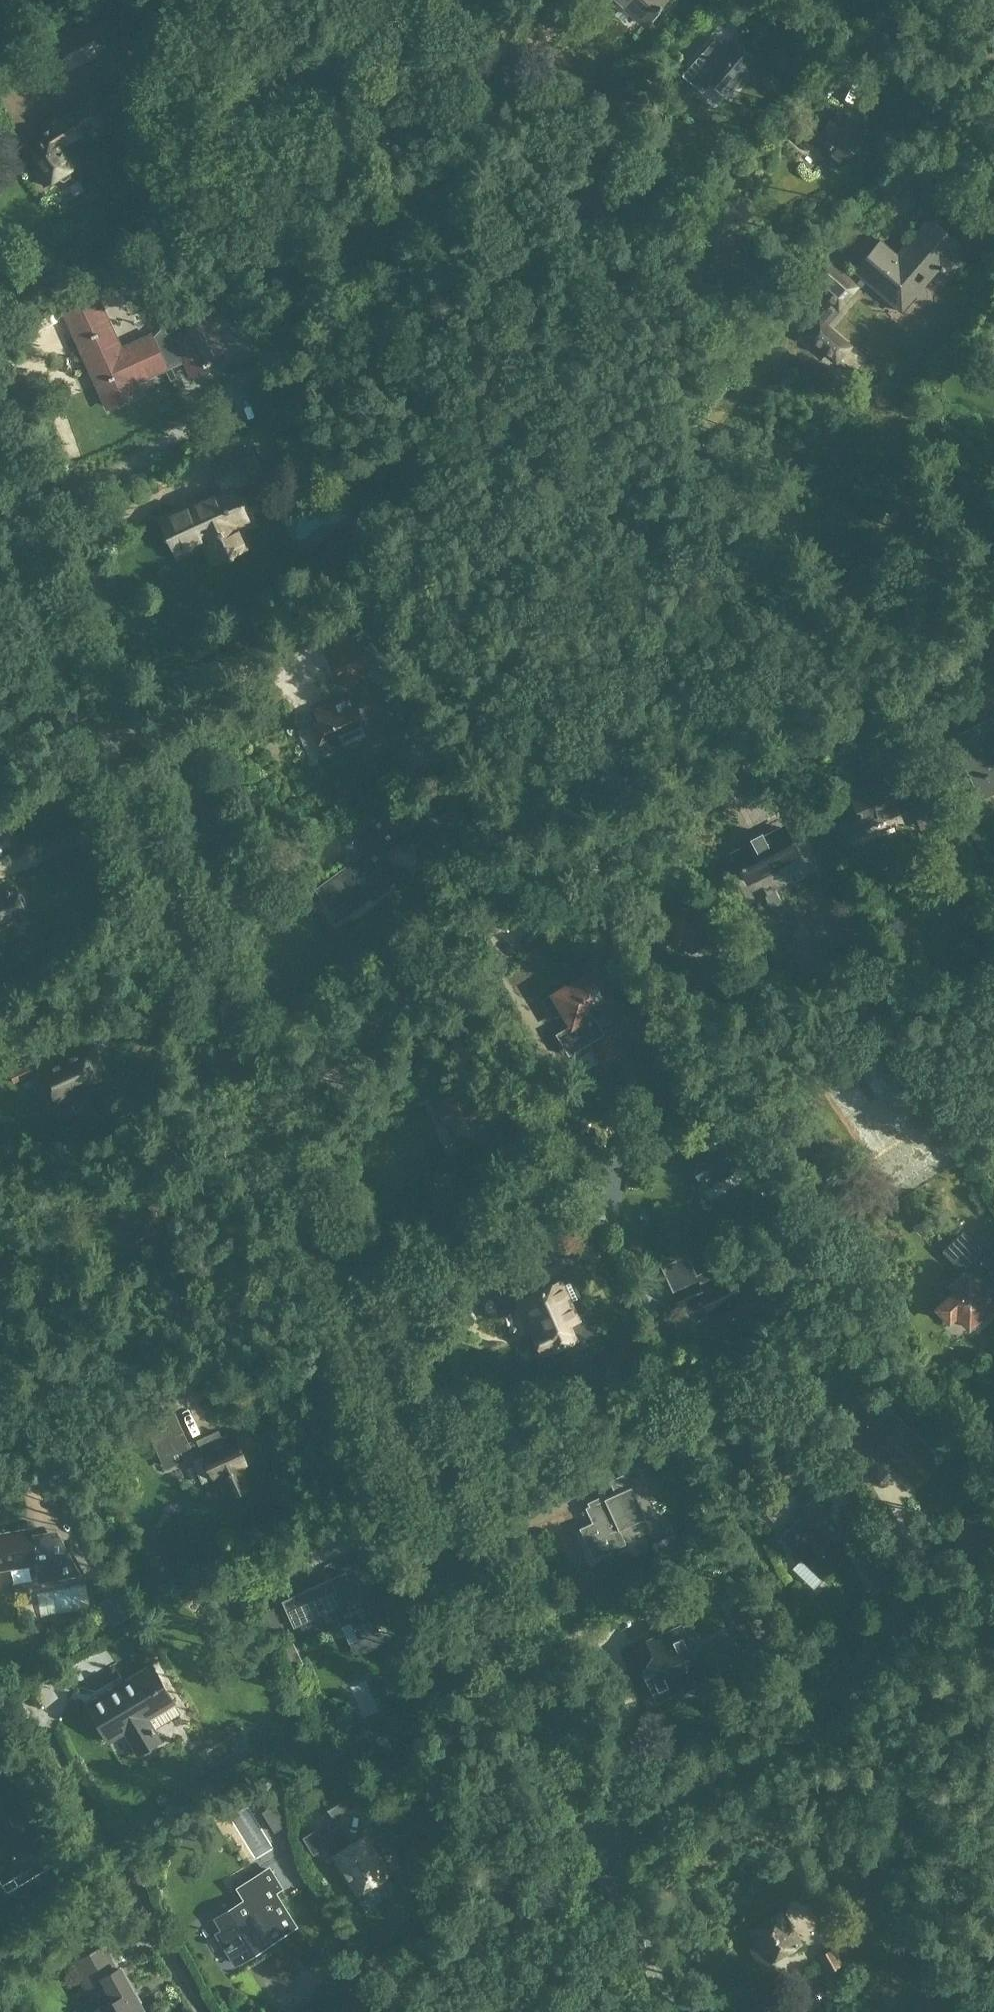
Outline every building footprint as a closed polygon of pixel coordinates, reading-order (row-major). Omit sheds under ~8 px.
[(620,8),(623,5),(643,23),(655,9),(658,12),(661,7),(659,5),(664,0),(611,0),(620,8)] [(681,76),(701,93),(712,81),(727,94),(753,65),(728,43),(712,62),(701,53),(681,76)] [(28,149),(40,167),(35,171),(45,185),(76,165),(67,151),(73,147),(70,142),(82,134),(83,136),(109,119),(94,96),(68,113),(69,114),(60,119),(55,111),(42,119),(48,128),(37,135),(41,141),(28,149)] [(825,105),(796,139),(808,149),(816,139),(827,148),(822,154),(837,168),(845,159),(855,168),(878,143),(862,130),(860,132),(838,113),(836,115),(825,105)] [(925,290),(922,287),(940,267),(952,277),(968,259),(956,248),(960,244),(930,219),(894,260),(876,244),(854,270),(902,311),(915,295),(918,298),(927,297),(925,290)] [(856,287),(826,262),(809,282),(838,307),(856,287)] [(119,351),(97,301),(67,315),(109,407),(138,393),(133,382),(182,360),(190,377),(228,360),(208,318),(171,335),(175,345),(157,353),(149,337),(119,351)] [(224,314),(220,304),(207,310),(212,320),(224,314)] [(819,319),(805,336),(835,360),(849,342),(819,319)] [(175,556),(201,545),(211,567),(252,548),(242,528),(253,523),(237,489),(265,475),(251,445),(210,464),(220,487),(156,517),(175,556)] [(351,636),(327,646),(340,677),(341,676),(345,686),(369,676),(364,664),(376,659),(364,631),(352,637),(351,636)] [(369,732),(352,695),(344,699),(343,697),(318,709),(319,711),(315,712),(319,722),(313,725),(321,741),(327,738),(332,749),(369,732)] [(953,737),(982,797),(993,791),(993,719),(993,717),(953,737)] [(928,809),(919,787),(906,792),(900,778),(870,790),(868,786),(851,793),(855,804),(836,813),(848,838),(852,840),(865,834),(868,830),(865,825),(911,806),(914,815),(928,809)] [(783,828),(765,838),(762,833),(760,833),(761,835),(752,839),(751,838),(750,839),(752,844),(734,854),(749,883),(798,856),(783,828)] [(334,875),(317,888),(331,906),(362,883),(373,897),(401,876),(376,843),(344,867),(334,875)] [(11,920),(9,916),(25,908),(23,903),(25,898),(23,893),(18,891),(15,886),(2,892),(1,889),(0,889),(0,925),(11,920)] [(594,968),(572,981),(591,1011),(603,1005),(612,1020),(625,1013),(615,996),(611,998),(602,982),(613,976),(605,962),(594,968)] [(567,1026),(576,1040),(591,1031),(582,1016),(591,1011),(572,981),(543,999),(552,1014),(563,1007),(572,1023),(567,1026)] [(595,1051),(613,1041),(607,1030),(589,1040),(595,1051)] [(60,1098),(62,1103),(58,1105),(66,1124),(90,1113),(79,1089),(104,1077),(102,1072),(103,1069),(100,1063),(97,1061),(90,1047),(59,1062),(60,1063),(42,1072),(43,1073),(46,1072),(57,1097),(54,1098),(55,1100),(60,1098)] [(29,1064),(10,1073),(14,1082),(33,1073),(29,1064)] [(699,1149),(687,1156),(709,1190),(737,1173),(734,1168),(744,1162),(732,1143),(735,1141),(721,1120),(698,1134),(706,1147),(700,1151),(699,1149)] [(956,1312),(969,1325),(970,1324),(974,1328),(993,1308),(993,1307),(991,1304),(993,1302),(984,1294),(989,1289),(967,1267),(984,1251),(963,1229),(943,1249),(964,1271),(941,1294),(946,1299),(938,1307),(950,1319),(956,1312)] [(682,1305),(705,1294),(713,1312),(745,1298),(732,1270),(700,1285),(698,1280),(675,1291),(682,1305)] [(532,1330),(542,1352),(584,1333),(577,1318),(578,1317),(560,1279),(522,1296),(536,1328),(532,1330)] [(450,1314),(463,1310),(458,1297),(446,1301),(450,1314)] [(200,1393),(190,1400),(203,1417),(213,1410),(200,1393)] [(145,1423),(160,1457),(178,1448),(186,1445),(187,1445),(180,1430),(176,1432),(168,1413),(145,1423)] [(192,1458),(186,1445),(178,1448),(193,1482),(211,1473),(212,1476),(215,1475),(223,1493),(250,1481),(242,1462),(244,1461),(233,1437),(223,1442),(217,1430),(196,1440),(202,1453),(192,1458)] [(634,1492),(648,1486),(639,1466),(610,1479),(616,1493),(586,1506),(593,1522),(580,1528),(594,1558),(626,1544),(620,1529),(645,1518),(634,1492)] [(800,1497),(813,1482),(803,1473),(790,1488),(800,1497)] [(799,1504),(819,1523),(829,1513),(809,1494),(799,1504)] [(816,1524),(792,1548),(821,1577),(844,1555),(826,1536),(827,1535),(816,1524)] [(0,1532),(0,1568),(34,1562),(38,1583),(82,1575),(62,1539),(31,1544),(28,1527),(0,1532)] [(367,1605),(357,1583),(350,1586),(345,1573),(302,1592),(296,1579),(276,1587),(293,1626),(334,1608),(341,1625),(350,1622),(357,1639),(376,1631),(365,1606),(367,1605)] [(128,1614),(119,1599),(106,1607),(116,1622),(128,1614)] [(748,1645),(767,1635),(750,1601),(730,1611),(748,1645)] [(658,1697),(704,1677),(681,1626),(650,1640),(660,1664),(646,1670),(658,1697)] [(159,1740),(145,1717),(173,1700),(151,1664),(86,1704),(108,1740),(124,1730),(137,1753),(159,1740)] [(22,1868),(51,1850),(33,1822),(28,1826),(12,1800),(19,1795),(5,1772),(0,1775),(0,1842),(5,1840),(22,1868)] [(334,1818),(361,1802),(348,1781),(321,1798),(334,1818)] [(274,1804),(263,1811),(275,1832),(287,1825),(274,1804)] [(356,1891),(385,1874),(362,1837),(353,1842),(341,1822),(321,1835),(317,1828),(303,1837),(313,1854),(323,1847),(331,1860),(335,1857),(337,1859),(334,1861),(336,1865),(339,1863),(356,1891)] [(272,1891),(279,1887),(268,1869),(238,1888),(245,1898),(214,1917),(221,1929),(215,1933),(223,1946),(224,1945),(235,1962),(294,1926),(272,1891)] [(760,1944),(751,1949),(760,1964),(768,1959),(769,1960),(799,1942),(782,1912),(755,1927),(753,1932),(760,1944)] [(89,1985),(102,1978),(114,2000),(92,2011),(145,2011),(120,1967),(117,1969),(104,1946),(76,1961),(89,1985)] [(828,1971),(840,1964),(832,1950),(820,1956),(828,1971)]
